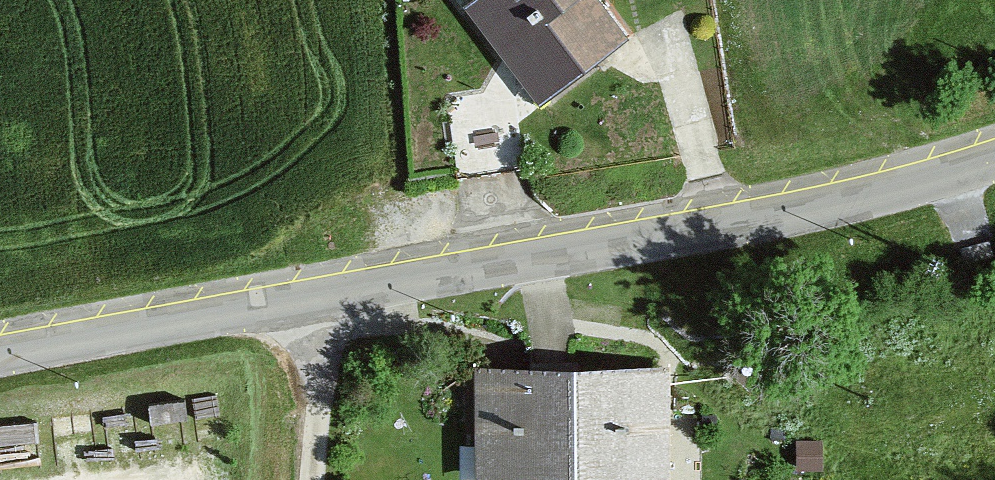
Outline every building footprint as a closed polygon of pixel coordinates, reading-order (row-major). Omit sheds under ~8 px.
[(470,7),(541,99),(611,46),(623,37),(595,0),(479,0),(470,7)] [(993,256),(989,241),(961,249),(965,264),(993,256)] [(660,372),(482,372),(482,478),(661,477),(660,372)] [(818,442),(796,443),(798,472),(820,471),(818,442)]
